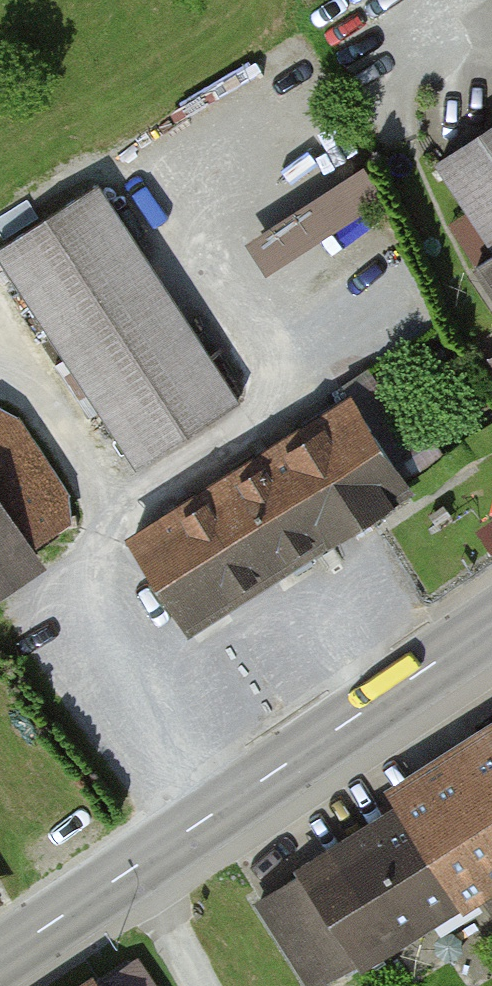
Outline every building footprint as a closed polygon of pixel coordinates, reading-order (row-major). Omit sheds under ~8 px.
[(451,164),(491,220),(491,135),(451,164)] [(247,233),(265,269),(368,217),(350,181),(247,233)] [(243,405),(111,196),(9,260),(141,469),(243,405)] [(423,500),(366,408),(139,547),(196,639),(423,500)] [(10,417),(0,423),(0,582),(81,534),(10,417)] [(268,903),(319,985),(353,985),(491,902),(491,768),(268,903)]
